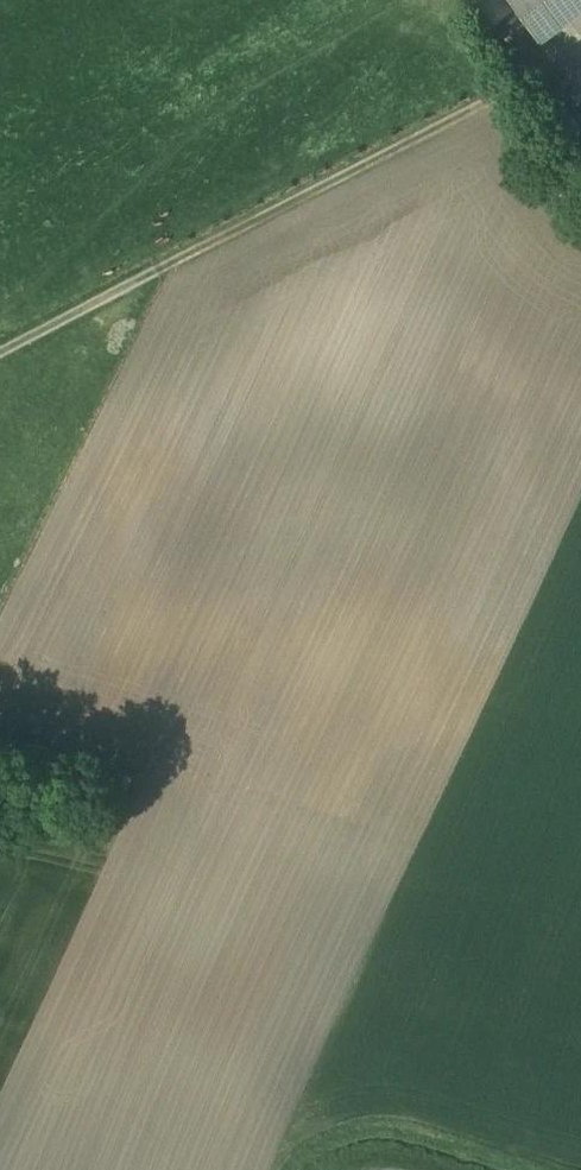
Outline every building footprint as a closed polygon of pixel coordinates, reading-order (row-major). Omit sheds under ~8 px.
[(541,42),(580,13),(580,0),(511,0),(541,42)]
